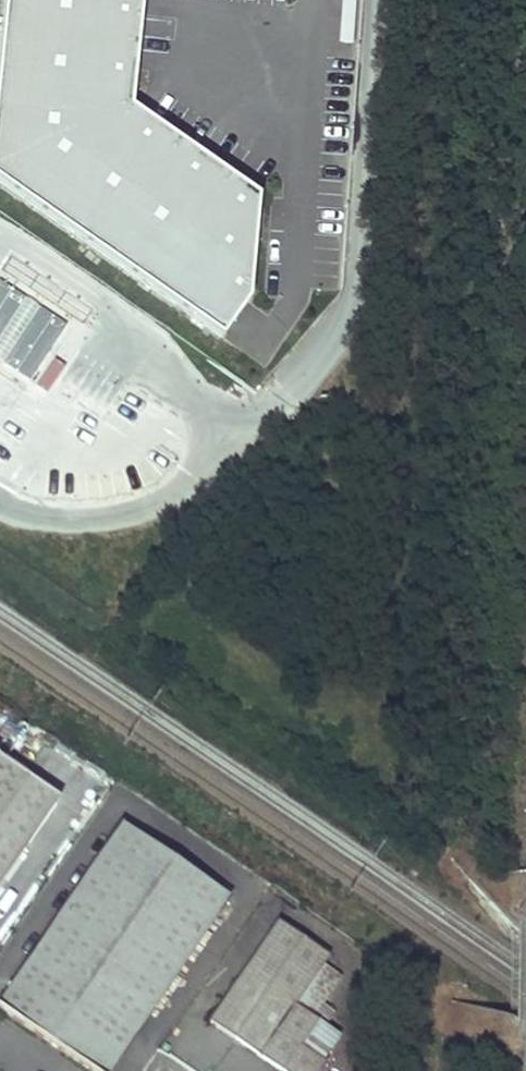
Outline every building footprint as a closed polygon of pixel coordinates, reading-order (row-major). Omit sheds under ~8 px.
[(0,45),(0,181),(222,337),(251,297),(256,194),(131,105),(142,0),(5,0),(0,45)] [(30,381),(67,323),(0,282),(0,362),(30,381)] [(0,758),(0,872),(53,795),(0,758)] [(117,823),(0,996),(0,1008),(93,1070),(107,1070),(225,897),(117,823)] [(270,918),(200,1019),(275,1070),(309,1070),(334,1035),(317,1024),(326,1010),(312,1001),(332,972),(314,959),(319,952),(270,918)]
